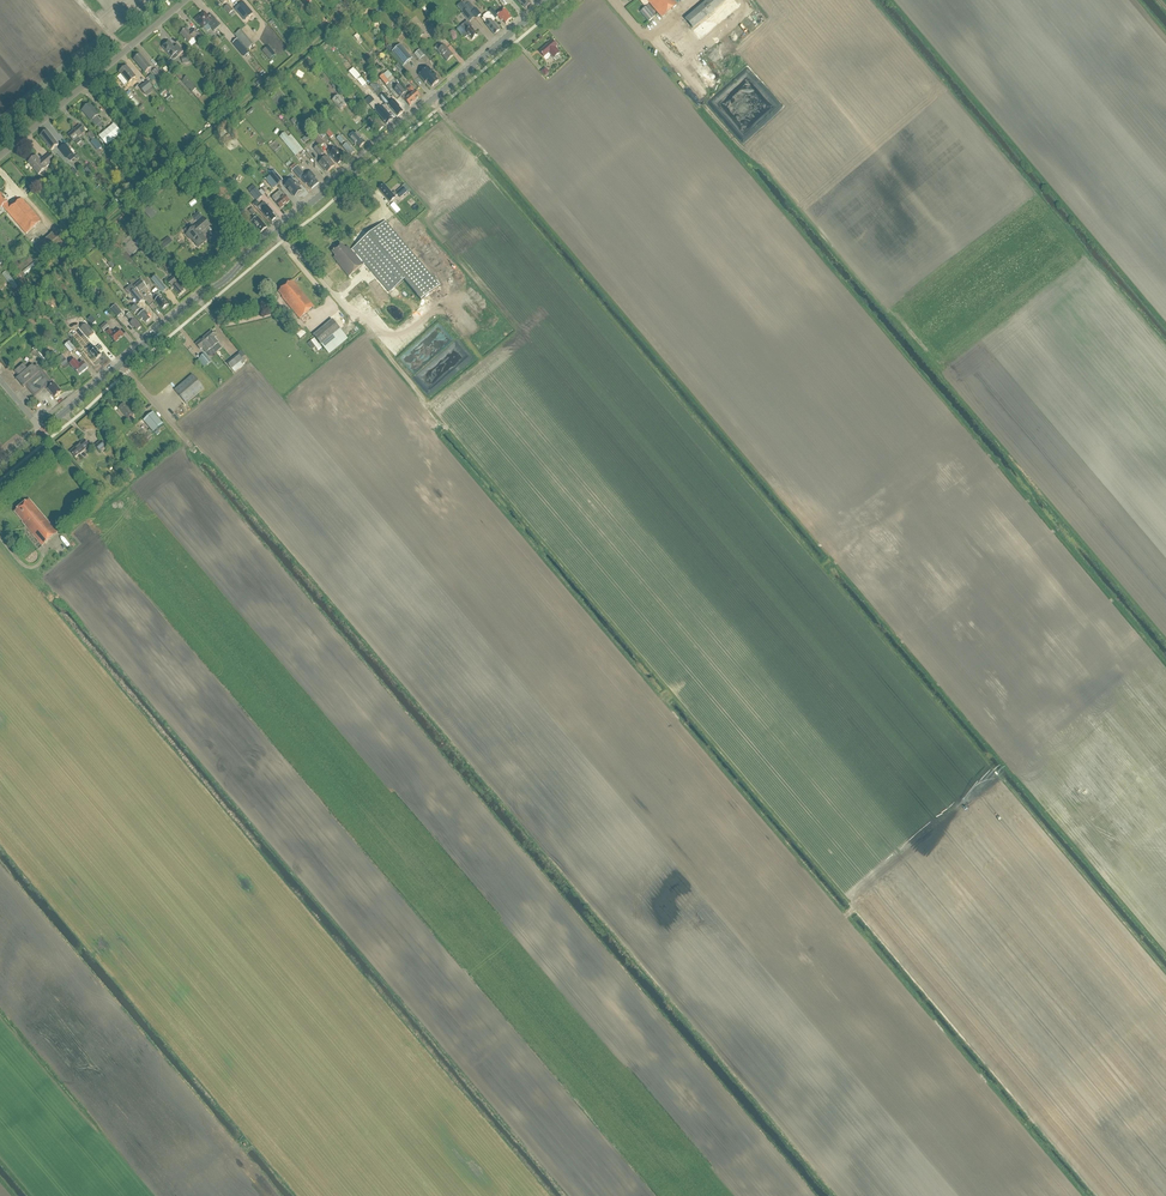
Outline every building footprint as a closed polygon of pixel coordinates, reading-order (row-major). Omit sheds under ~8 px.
[(521,4),(525,9),(531,5),(527,0),(516,0),(521,5),(521,4)] [(662,18),(678,5),(673,0),(646,0),(662,18)] [(693,29),(727,0),(708,0),(685,20),(693,29)] [(243,3),(235,9),(245,20),(252,14),(243,3)] [(234,11),(229,5),(224,9),(230,15),(234,11)] [(640,12),(649,22),(656,16),(647,6),(640,12)] [(463,14),(470,22),(475,18),(468,10),(463,14)] [(505,10),(497,16),(502,22),(502,21),(506,25),(512,20),(508,16),(509,15),(505,10)] [(199,17),(196,20),(198,23),(198,22),(203,28),(207,32),(211,28),(214,31),(220,25),(218,23),(215,23),(215,19),(211,15),(208,17),(205,13),(200,18),(199,17)] [(486,25),(495,35),(500,31),(493,22),(495,20),(490,13),(482,20),(487,25),(486,25)] [(411,33),(416,40),(423,35),(418,27),(416,29),(410,21),(404,25),(410,33),(411,33)] [(468,36),(472,41),(478,36),(472,28),(473,28),(468,22),(461,27),(466,33),(463,35),(463,36),(465,38),(466,38),(468,36)] [(206,44),(211,49),(214,46),(209,40),(199,29),(197,32),(194,29),(190,33),(187,29),(183,32),(182,32),(182,33),(181,34),(185,39),(185,40),(187,41),(189,43),(199,35),(206,43),(206,44)] [(241,30),(235,35),(238,39),(244,34),(241,30)] [(237,40),(233,43),(245,57),(249,54),(237,40)] [(544,58),(546,60),(551,56),(556,61),(560,58),(558,55),(560,53),(555,48),(557,46),(552,41),(539,52),(544,58)] [(178,45),(175,48),(170,42),(163,48),(172,58),(176,54),(179,56),(184,52),(178,45)] [(393,52),(405,66),(413,59),(401,45),(393,52)] [(441,55),(447,62),(454,57),(445,46),(438,52),(440,55),(441,55)] [(268,51),(265,53),(266,56),(265,57),(267,59),(269,57),(271,59),(273,58),(271,56),(272,55),(268,51)] [(415,55),(420,61),(425,57),(420,51),(415,55)] [(363,57),(368,63),(373,59),(369,54),(367,56),(366,55),(363,57)] [(141,55),(135,60),(145,73),(151,68),(141,55)] [(396,68),(400,73),(404,70),(399,65),(396,68)] [(119,73),(128,83),(135,78),(127,67),(119,73)] [(427,81),(432,88),(439,82),(436,78),(437,77),(429,68),(420,75),(420,76),(426,82),(427,81)] [(546,68),(541,73),(546,78),(550,74),(546,68)] [(156,69),(152,72),(157,78),(161,75),(156,69)] [(356,80),(363,87),(366,84),(353,69),(350,73),(356,80)] [(382,74),(379,77),(385,85),(389,82),(387,79),(382,74)] [(197,89),(187,77),(183,80),(193,92),(197,89)] [(380,98),(383,95),(379,91),(380,89),(380,87),(379,85),(371,85),(370,83),(371,82),(369,80),(366,82),(380,98)] [(147,81),(139,88),(144,94),(152,87),(147,81)] [(401,97),(410,107),(415,102),(409,95),(407,97),(405,94),(406,93),(400,86),(394,90),(400,97),(401,97)] [(409,95),(415,102),(420,98),(414,91),(410,87),(407,90),(411,94),(409,95)] [(380,98),(386,105),(388,104),(389,106),(398,117),(403,112),(400,108),(400,107),(395,101),(392,103),(384,94),(383,95),(380,98)] [(332,101),(340,111),(347,105),(338,96),(332,101)] [(382,108),(375,101),(371,105),(388,125),(394,120),(383,107),(382,108)] [(97,117),(99,115),(90,104),(82,111),(91,121),(92,121),(97,126),(102,122),(97,117)] [(367,105),(362,109),(368,116),(373,112),(367,105)] [(375,121),(375,122),(371,118),(368,120),(377,131),(378,130),(380,132),(384,128),(380,124),(380,123),(378,120),(376,121),(375,121)] [(107,146),(122,134),(121,132),(114,125),(99,137),(106,145),(107,146)] [(75,140),(77,144),(82,140),(79,137),(85,132),(80,126),(69,136),(74,141),(75,140)] [(350,139),(356,134),(353,130),(347,135),(350,139)] [(47,145),(51,150),(58,145),(47,131),(42,135),(49,145),(47,145)] [(87,135),(92,141),(95,138),(91,132),(87,135)] [(357,133),(350,139),(356,145),(357,145),(360,149),(365,144),(364,143),(365,142),(357,133)] [(279,138),(295,157),(302,150),(294,140),(291,136),(288,138),(284,134),(279,138)] [(341,145),(351,157),(355,153),(351,148),(352,147),(349,143),(348,144),(345,142),(341,136),(337,140),(341,145)] [(313,140),(319,149),(324,145),(317,137),(313,140)] [(98,143),(94,147),(97,151),(102,147),(98,143)] [(66,145),(60,149),(68,159),(73,154),(66,145)] [(313,150),(319,158),(323,155),(317,147),(313,150)] [(330,155),(338,165),(342,162),(343,162),(345,159),(345,158),(337,149),(335,150),(332,148),(327,152),(330,155)] [(36,156),(28,163),(38,174),(46,168),(55,160),(50,154),(44,159),(41,162),(36,156)] [(328,158),(321,164),(328,172),(335,166),(328,158)] [(297,169),(293,172),(300,181),(301,180),(306,185),(307,184),(312,190),(319,184),(315,179),(316,178),(310,172),(305,177),(302,173),(301,174),(297,169)] [(275,171),(270,175),(278,184),(282,180),(275,171)] [(291,194),(294,197),(301,191),(299,187),(296,183),(295,184),(292,180),(285,186),(288,190),(291,194)] [(277,187),(273,181),(268,185),(273,190),(277,187)] [(256,189),(253,185),(247,190),(250,194),(256,202),(262,197),(256,189)] [(402,188),(396,194),(392,195),(384,185),(379,189),(390,202),(395,198),(397,195),(400,198),(406,193),(402,188)] [(276,195),(272,199),(275,202),(281,209),(289,202),(283,195),(281,197),(279,196),(280,195),(278,193),(276,195)] [(7,211),(26,234),(41,222),(22,199),(11,208),(7,203),(8,202),(0,194),(0,207),(1,208),(3,207),(7,211)] [(248,202),(242,207),(245,210),(246,209),(248,212),(249,211),(252,209),(253,208),(248,202)] [(267,216),(272,222),(276,219),(273,215),(274,214),(264,203),(258,208),(261,211),(266,217),(267,216)] [(157,214),(150,205),(143,212),(150,220),(157,214)] [(252,222),(261,233),(266,228),(257,218),(252,222)] [(197,224),(198,226),(186,235),(191,240),(192,240),(199,248),(207,241),(203,237),(199,233),(208,225),(203,219),(197,224)] [(351,251),(363,265),(365,264),(389,294),(404,281),(421,302),(440,286),(386,222),(351,251)] [(159,244),(163,249),(167,246),(164,241),(159,244)] [(342,245),(332,253),(336,257),(334,259),(338,263),(337,264),(349,277),(363,265),(351,251),(348,247),(345,249),(342,245)] [(163,293),(167,290),(156,277),(152,280),(163,293)] [(172,288),(173,287),(179,283),(173,277),(167,282),(172,288)] [(142,281),(134,287),(138,292),(146,286),(142,281)] [(314,307),(292,281),(279,292),(283,297),(282,298),(300,319),(314,307)] [(179,283),(173,287),(180,295),(184,292),(183,291),(184,289),(179,283)] [(144,301),(135,290),(131,294),(140,304),(144,301)] [(159,304),(163,310),(167,306),(164,302),(165,302),(157,293),(153,296),(157,300),(155,301),(158,304),(159,304)] [(114,306),(109,311),(116,319),(121,314),(114,306)] [(146,316),(147,315),(147,314),(144,311),(142,314),(139,311),(140,310),(136,306),(131,310),(135,314),(136,314),(138,316),(137,317),(141,321),(142,320),(142,321),(143,320),(146,324),(151,320),(146,316)] [(134,327),(138,331),(141,328),(138,324),(139,324),(130,313),(127,316),(132,322),(130,324),(134,328),(134,327)] [(88,319),(93,325),(97,322),(91,316),(88,319)] [(332,321),(314,336),(321,345),(340,330),(332,321)] [(100,328),(104,332),(109,327),(106,322),(100,328)] [(85,325),(81,329),(86,335),(89,338),(91,336),(93,334),(85,325)] [(298,325),(296,328),(292,330),(300,339),(306,334),(298,325)] [(119,330),(114,334),(109,329),(106,332),(110,337),(111,337),(116,343),(124,336),(119,330)] [(204,338),(212,349),(219,343),(215,338),(216,337),(211,332),(204,338)] [(202,348),(206,353),(212,349),(204,338),(196,345),(200,350),(202,348)] [(314,339),(311,342),(318,351),(321,348),(314,339)] [(69,342),(65,346),(71,353),(75,350),(69,342)] [(37,356),(46,367),(51,362),(38,346),(32,350),(33,351),(31,353),(35,357),(37,356)] [(91,353),(88,356),(91,359),(94,357),(97,360),(102,356),(98,352),(103,348),(101,346),(96,350),(96,349),(91,353)] [(227,362),(232,368),(243,359),(238,353),(227,362)] [(201,358),(207,365),(210,362),(204,355),(201,358)] [(65,359),(59,363),(63,368),(68,363),(65,359)] [(71,365),(75,370),(80,376),(88,369),(83,363),(79,367),(74,362),(71,365)] [(35,396),(46,387),(49,384),(51,387),(54,385),(37,365),(34,367),(32,364),(27,368),(23,364),(15,372),(18,376),(15,378),(24,388),(26,386),(28,389),(29,389),(35,396)] [(174,391),(186,404),(204,389),(193,375),(174,391)] [(49,384),(46,387),(55,398),(62,393),(55,384),(54,385),(51,387),(49,384)] [(133,415),(124,404),(119,409),(127,419),(133,415)] [(153,413),(143,421),(154,433),(163,425),(153,413)] [(161,430),(152,436),(155,440),(164,434),(161,430)] [(84,440),(70,452),(75,458),(80,454),(85,450),(85,449),(89,446),(84,440)] [(95,447),(99,452),(106,447),(101,441),(95,447)] [(200,441),(198,443),(207,453),(209,452),(200,441)] [(23,522),(22,523),(42,547),(58,533),(29,500),(15,513),(23,522)]
